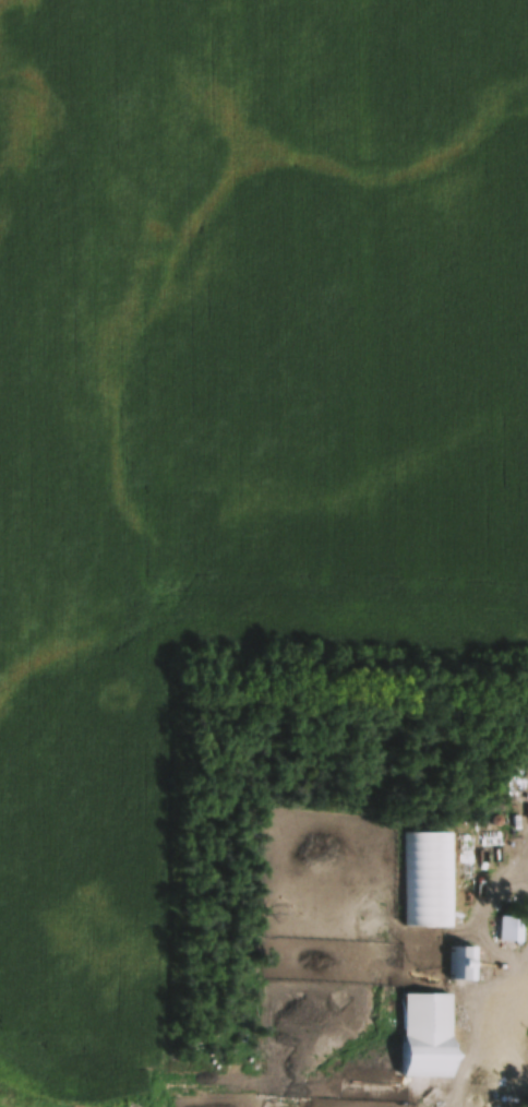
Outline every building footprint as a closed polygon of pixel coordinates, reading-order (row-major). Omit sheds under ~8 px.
[(404,927),(453,927),(453,832),(404,832),(404,927)] [(501,940),(516,940),(516,917),(501,917),(501,940)] [(476,945),(450,945),(450,980),(476,980),(476,945)] [(454,1078),(454,993),(403,993),(402,1078),(454,1078)]
